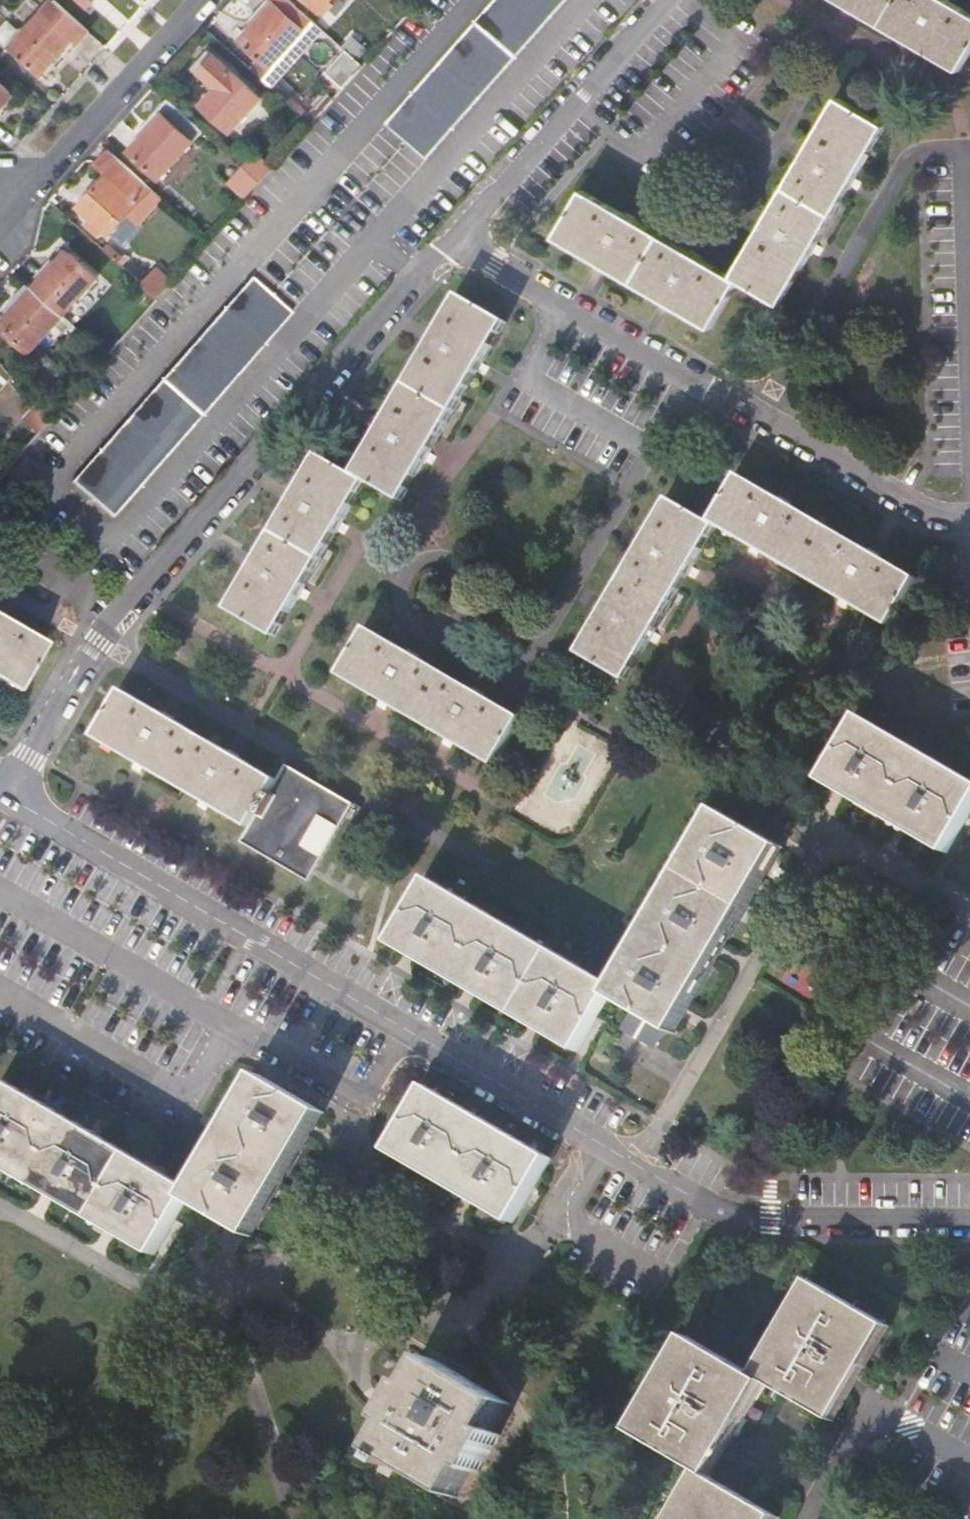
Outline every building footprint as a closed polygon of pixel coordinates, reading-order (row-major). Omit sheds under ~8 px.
[(88,9),(96,0),(79,0),(88,9)] [(268,70),(311,24),(284,0),(268,0),(267,1),(272,7),(249,32),(240,43),(268,70)] [(319,14),(331,0),(303,0),(319,14)] [(426,162),(569,0),(496,0),(385,126),(426,162)] [(959,72),(969,53),(969,17),(946,3),(940,0),(831,0),(851,11),(917,48),(959,72)] [(267,1),(243,26),(249,32),(272,7),(267,1)] [(56,71),(89,34),(53,2),(9,50),(39,78),(50,66),(56,71)] [(8,44),(21,29),(10,19),(0,31),(0,37),(8,44)] [(345,54),(326,74),(343,90),(362,69),(345,54)] [(199,110),(229,136),(258,102),(230,76),(199,110)] [(10,98),(0,89),(0,109),(10,98)] [(739,282),(780,307),(817,244),(855,178),(885,127),(838,99),(808,150),(769,217),(732,279),(696,258),(632,221),(583,192),(555,240),(603,267),(668,305),(711,330),(739,282)] [(130,155),(159,182),(203,135),(166,101),(156,113),(157,114),(146,127),(152,131),(139,145),(130,155)] [(146,127),(135,139),(139,145),(152,131),(146,127)] [(124,221),(137,233),(163,205),(108,155),(94,170),(106,182),(79,212),(89,222),(104,236),(108,239),(124,221)] [(272,171),(258,156),(243,172),(259,186),(272,171)] [(243,172),(228,188),(244,203),(259,186),(243,172)] [(84,229),(98,242),(104,236),(89,222),(84,229)] [(102,247),(99,251),(118,268),(125,259),(121,255),(116,260),(102,247)] [(66,256),(32,293),(62,320),(95,283),(66,256)] [(153,272),(139,288),(156,303),(170,286),(153,272)] [(71,483),(111,519),(290,316),(250,280),(71,483)] [(28,357),(62,320),(32,293),(0,329),(0,331),(28,357)] [(481,364),(505,325),(456,296),(435,334),(383,423),(352,476),(317,456),(295,494),(256,561),(226,612),(274,640),(303,589),(342,523),(365,483),(399,504),(436,440),(481,364)] [(9,377),(0,365),(0,387),(9,377)] [(34,410),(23,423),(38,437),(49,424),(34,410)] [(606,606),(577,655),(587,661),(616,679),(625,684),(655,633),(692,568),(715,528),(765,556),(854,607),(890,628),(916,580),(873,555),(784,503),(738,476),(709,524),(668,500),(644,539),(606,606)] [(16,694),(42,645),(0,621),(0,685),(16,694)] [(365,630),(338,678),(385,705),(450,742),(494,767),(521,721),(479,696),(413,658),(365,630)] [(607,692),(616,679),(587,661),(579,675),(607,692)] [(310,883),(355,806),(287,766),(278,782),(232,755),(166,718),(121,692),(93,738),(142,767),(204,803),(249,829),(241,843),(310,883)] [(944,849),(969,805),(969,777),(860,713),(822,778),(846,793),(905,827),(944,849)] [(663,1031),(672,1036),(686,1012),(722,950),(757,891),(781,851),(716,813),(613,988),(430,880),(391,945),(410,956),(471,992),(534,1030),(574,1053),(607,998),(631,1012),(620,1031),(652,1050),(663,1031)] [(251,1236),(277,1192),(313,1130),(324,1112),(259,1075),(191,1190),(7,1083),(0,1096),(0,1166),(50,1195),(111,1231),(152,1255),(186,1200),(230,1225),(220,1244),(233,1252),(244,1233),(251,1236)] [(472,1201),(511,1224),(549,1159),(425,1086),(387,1151),(412,1166),(472,1201)] [(674,1518),(779,1518),(783,1512),(714,1472),(731,1443),(769,1377),(837,1417),(852,1390),(892,1321),(813,1276),(759,1372),(692,1333),(637,1427),(703,1467),(674,1518)] [(391,1475),(399,1461),(458,1494),(474,1467),(480,1471),(502,1433),(496,1429),(512,1402),(435,1358),(418,1385),(410,1380),(388,1417),(396,1422),(381,1450),(388,1454),(379,1468),(391,1475)]
